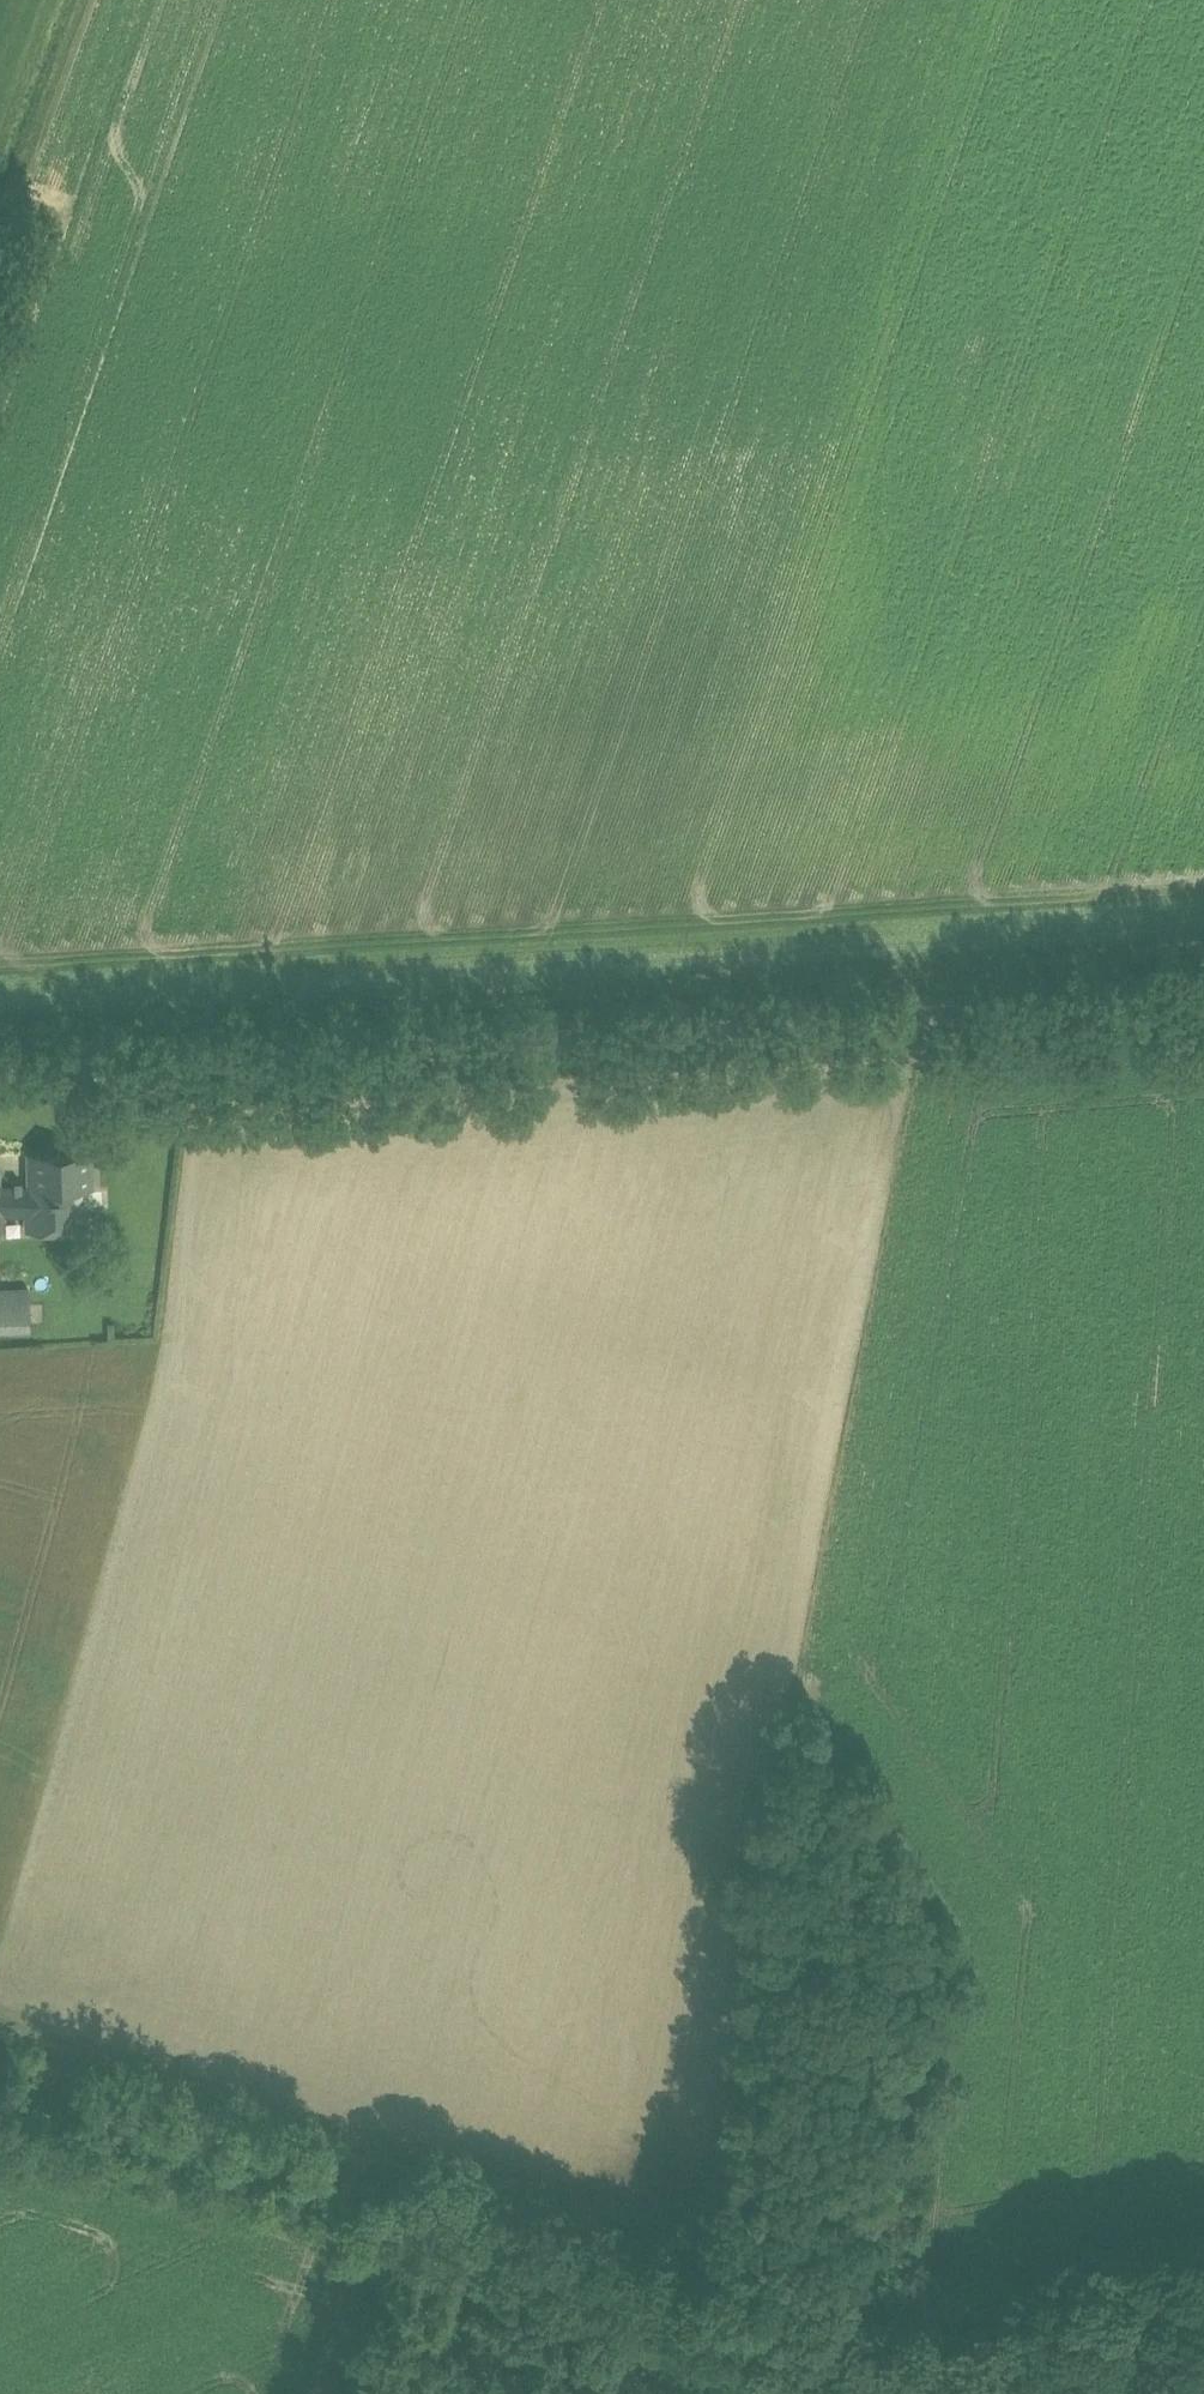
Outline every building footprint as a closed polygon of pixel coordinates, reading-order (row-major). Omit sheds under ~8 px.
[(6,1231),(5,1200),(26,1200),(27,1230),(85,1228),(83,1186),(93,1186),(91,1152),(29,1154),(30,1184),(0,1185),(0,1182),(0,1231),(6,1231)] [(32,1328),(31,1287),(0,1288),(0,1328),(32,1328)]
